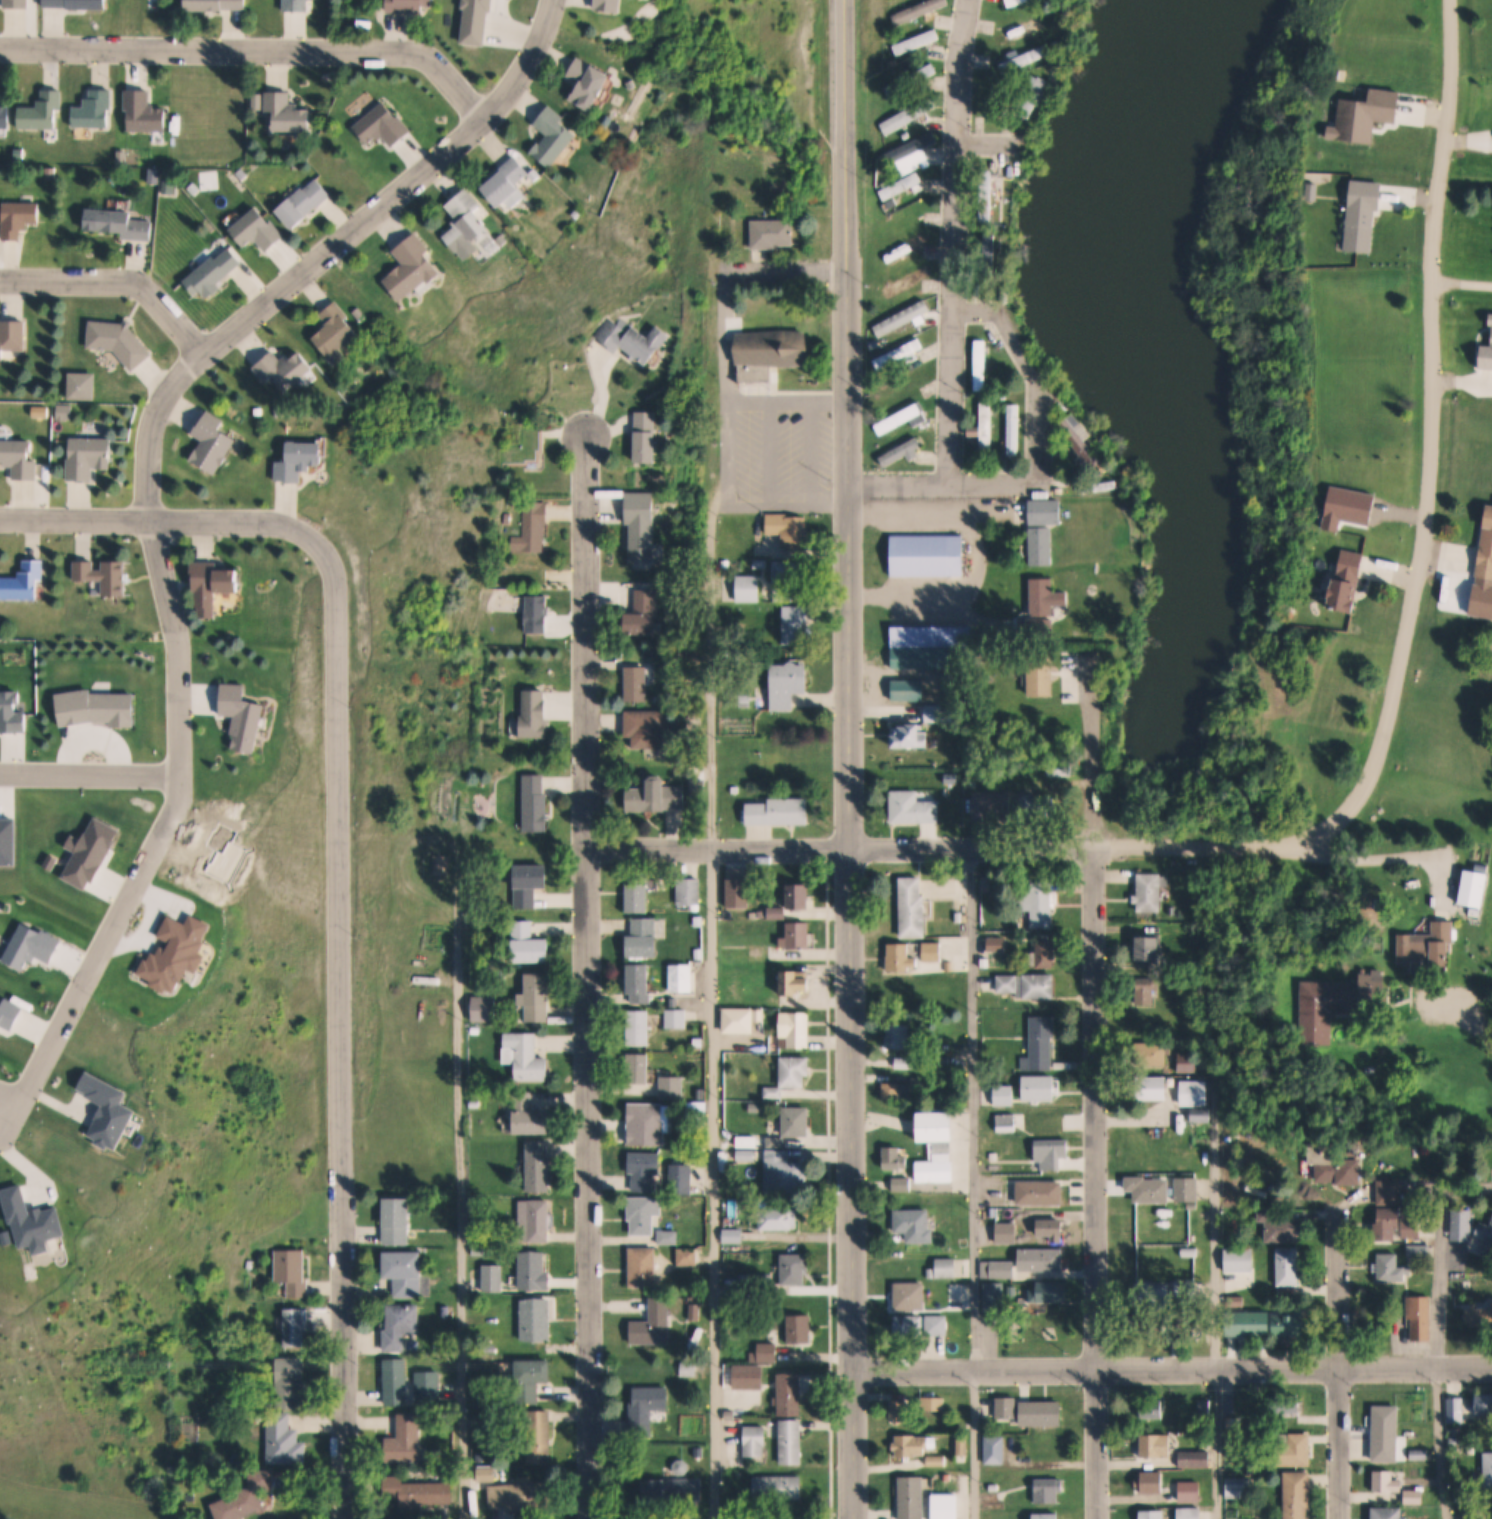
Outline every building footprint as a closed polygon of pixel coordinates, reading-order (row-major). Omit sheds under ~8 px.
[(2,8),(2,0),(27,0),(27,9),(2,8)] [(42,7),(42,0),(104,0),(103,11),(66,10),(66,8),(42,7)] [(181,1),(181,0),(244,0),(244,9),(221,9),(221,12),(183,12),(183,1),(181,1)] [(283,12),(283,0),(306,0),(306,12),(283,12)] [(385,12),(385,0),(431,0),(431,5),(422,5),(422,12),(385,12)] [(460,9),(461,0),(492,0),(491,11),(488,11),(484,46),(459,43),(463,9),(460,9)] [(596,8),(597,0),(626,0),(625,11),(596,8)] [(890,14),(927,0),(949,0),(951,5),(894,27),(890,14)] [(1013,9),(1010,0),(1041,0),(1013,9)] [(998,38),(1019,29),(1017,24),(1026,21),(1028,26),(1045,19),(1049,30),(1003,49),(998,38)] [(892,46),(936,29),(940,39),(896,56),(892,46)] [(1024,57),(1051,46),(1056,58),(1008,78),(1003,66),(1014,61),(1013,58),(1022,54),(1024,57)] [(584,83),(569,76),(579,55),(594,62),(595,60),(619,72),(601,109),(575,96),(579,88),(581,89),(584,83)] [(883,89),(933,63),(939,73),(888,99),(883,89)] [(632,81),(640,77),(643,84),(636,88),(632,81)] [(991,86),(1002,86),(1001,120),(989,119),(991,86)] [(35,108),(35,100),(39,100),(39,90),(59,91),(59,110),(54,109),(53,128),(16,127),(16,107),(35,108)] [(70,107),(81,107),(81,98),(87,99),(87,90),(109,91),(109,109),(107,109),(106,127),(69,126),(70,107)] [(126,111),(122,111),(122,90),(148,90),(147,104),(152,104),(152,109),(164,109),(163,132),(126,130),(126,111)] [(264,92),(288,92),(288,104),(296,104),(296,109),(309,110),(309,131),(272,131),(272,112),(263,112),(264,92)] [(250,94),(260,94),(260,109),(250,109),(250,94)] [(879,124),(932,96),(938,107),(885,135),(879,124)] [(374,137),(366,144),(351,126),(380,101),(395,118),(396,117),(408,131),(389,147),(380,137),(377,140),(374,137)] [(536,124),(552,104),(568,117),(566,120),(583,134),(556,168),(534,151),(542,141),(544,143),(550,135),(536,124)] [(8,128),(0,128),(0,106),(8,106),(8,128)] [(912,155),(887,167),(882,155),(934,130),(940,142),(925,149),(929,157),(916,163),(912,155)] [(114,151),(123,151),(123,161),(113,161),(114,151)] [(521,181),(526,187),(502,208),(485,187),(507,168),(504,165),(518,154),(533,171),(521,181)] [(532,174),(540,167),(547,174),(538,181),(532,174)] [(41,168),(52,168),(51,179),(41,179),(41,168)] [(146,168),(157,168),(156,183),(145,182),(146,168)] [(231,174),(238,168),(244,174),(237,180),(231,174)] [(880,191),(921,171),(926,179),(885,200),(880,191)] [(981,178),(994,178),(995,222),(982,222),(981,178)] [(275,210),(300,187),(302,189),(314,179),(328,195),(291,228),(275,210)] [(160,180),(174,182),(173,194),(159,193),(160,180)] [(455,218),(444,205),(466,187),(482,206),(478,210),(492,227),(484,233),(486,235),(477,242),(481,248),(465,262),(443,235),(454,226),(451,222),(455,218)] [(898,196),(902,203),(892,208),(889,201),(898,196)] [(0,240),(1,202),(36,204),(36,222),(24,222),(24,229),(18,229),(18,240),(0,240)] [(227,230),(255,205),(282,236),(265,251),(255,240),(253,241),(250,238),(241,246),(227,230)] [(121,231),(83,228),(85,208),(129,212),(129,219),(150,221),(148,240),(120,238),(121,231)] [(753,219),(799,218),(799,244),(782,244),(782,247),(754,247),(753,219)] [(932,229),(938,239),(890,264),(885,253),(932,229)] [(390,251),(414,231),(429,249),(425,253),(441,273),(429,283),(426,279),(399,301),(383,281),(402,265),(390,251)] [(227,246),(240,261),(214,284),(218,288),(206,298),(199,290),(194,294),(182,280),(211,255),(214,258),(227,246)] [(928,265),(933,275),(890,297),(885,287),(928,265)] [(877,325),(929,298),(935,309),(926,313),(929,320),(922,324),(918,317),(882,335),(877,325)] [(323,326),(326,323),(318,314),(335,301),(348,316),(345,318),(359,334),(341,349),(348,357),(337,367),(313,338),(325,328),(323,326)] [(350,313),(357,308),(363,315),(357,320),(350,313)] [(621,344),(615,353),(599,343),(600,341),(593,336),(604,318),(628,333),(633,325),(652,337),(660,324),(676,334),(666,350),(663,348),(653,364),(639,356),(636,360),(629,355),(632,351),(621,344)] [(150,355),(130,372),(112,350),(84,347),(87,321),(121,324),(123,319),(130,322),(127,328),(150,355)] [(2,360),(0,360),(0,320),(23,321),(22,350),(2,350),(2,360)] [(737,333),(786,329),(808,331),(812,347),(808,364),(787,366),(772,365),(772,381),(741,381),(740,363),(737,363),(737,333)] [(875,358),(923,334),(928,344),(880,369),(875,358)] [(868,340),(878,337),(881,345),(872,349),(868,340)] [(979,339),(991,339),(990,388),(979,388),(979,339)] [(273,376),(264,383),(251,368),(270,352),(279,361),(286,355),(290,360),(300,352),(313,368),(286,391),(273,376)] [(971,397),(980,397),(980,407),(971,407),(971,397)] [(912,419),(881,436),(876,425),(923,400),(929,410),(926,411),(931,419),(916,427),(912,419)] [(985,425),(985,400),(997,400),(996,452),(985,451),(985,434),(972,434),(972,425),(985,425)] [(1012,402),(1024,403),(1023,455),(1011,455),(1012,402)] [(274,407),(282,407),(282,415),(274,415),(274,407)] [(253,408),(261,408),(261,416),(253,416),(253,408)] [(641,461),(640,410),(662,410),(662,461),(641,461)] [(1059,424),(1077,410),(1095,434),(1089,439),(1108,463),(1092,475),(1079,459),(1084,455),(1059,424)] [(212,476),(188,462),(200,440),(189,433),(197,420),(200,421),(206,411),(223,421),(218,430),(234,439),(212,476)] [(919,435),(925,445),(918,449),(922,455),(910,461),(906,455),(878,470),(873,460),(919,435)] [(65,459),(68,459),(68,438),(109,439),(108,469),(90,468),(90,482),(73,482),(73,479),(65,479),(65,459)] [(2,461),(0,461),(0,439),(32,440),(31,453),(29,453),(28,461),(35,461),(34,480),(11,479),(11,466),(2,466),(2,461)] [(313,470),(302,470),(302,482),(281,482),(281,479),(275,479),(275,461),(288,461),(288,443),(290,440),(296,440),(299,442),(325,442),(325,465),(313,465),(313,470)] [(1083,485),(1119,480),(1121,489),(1084,494),(1083,485)] [(637,560),(637,522),(632,522),(632,491),(661,491),(662,560),(637,560)] [(1034,499),(1066,499),(1066,523),(1034,524),(1034,499)] [(513,535),(525,535),(525,502),(550,502),(551,524),(547,524),(547,550),(514,551),(513,535)] [(1490,503),(1491,503),(1491,578),(1477,575),(1490,503)] [(787,517),(807,517),(807,550),(785,551),(785,543),(781,543),(781,534),(766,534),(766,514),(787,514),(787,517)] [(1034,526),(1056,526),(1057,564),(1034,564),(1034,526)] [(891,535),(965,535),(966,576),(891,576),(891,535)] [(1344,549),(1365,553),(1356,600),(1360,601),(1359,611),(1334,607),(1344,549)] [(752,559),(766,558),(766,568),(752,568),(752,559)] [(36,599),(0,600),(0,577),(17,577),(17,572),(21,572),(21,560),(41,560),(42,578),(36,578),(36,599)] [(773,561),(803,560),(803,584),(774,584),(773,561)] [(102,571),(101,562),(123,561),(124,595),(102,596),(102,580),(72,581),(72,562),(92,562),(92,571),(102,571)] [(190,562),(214,562),(214,570),(240,569),(240,591),(214,591),(214,617),(197,617),(197,606),(194,606),(194,592),(190,592),(190,562)] [(735,575),(762,574),(762,601),(735,601),(735,575)] [(1034,578),(1057,577),(1058,617),(1035,617),(1034,578)] [(630,612),(639,612),(639,589),(660,589),(660,633),(631,634),(630,612)] [(783,644),(783,610),(807,610),(807,644),(783,644)] [(893,626),(979,626),(980,667),(893,667),(893,626)] [(1033,648),(1059,648),(1059,694),(1033,694),(1033,648)] [(794,709),(772,709),(771,664),(788,664),(790,661),(793,660),(797,661),(799,664),(809,664),(810,693),(794,693),(794,709)] [(629,666),(650,666),(650,700),(629,700),(629,666)] [(894,680),(926,680),(926,700),(894,700),(894,680)] [(526,688),(551,688),(551,737),(525,737),(525,714),(527,714),(526,688)] [(927,705),(944,704),(944,721),(927,721),(927,705)] [(629,710),(668,710),(668,747),(636,747),(636,736),(629,736),(629,710)] [(924,723),(924,734),(931,734),(931,745),(893,745),(893,727),(911,727),(911,723),(924,723)] [(1050,758),(1076,758),(1076,775),(1050,776),(1050,758)] [(525,774),(546,774),(546,794),(549,793),(549,831),(525,832),(525,774)] [(628,787),(652,787),(652,780),(656,775),(665,775),(669,779),(669,787),(686,786),(686,809),(628,810),(628,787)] [(921,790),(921,800),(941,800),(942,822),(893,822),(893,790),(921,790)] [(976,791),(1015,790),(1016,820),(976,821),(976,791)] [(1023,796),(1055,796),(1055,821),(1024,821),(1023,796)] [(747,804),(770,803),(770,798),(809,798),(809,825),(747,825),(747,804)] [(435,855),(451,855),(452,874),(435,874),(435,855)] [(515,908),(515,864),(550,864),(550,887),(537,887),(537,908),(515,908)] [(1467,870),(1491,874),(1485,908),(1461,904),(1467,870)] [(1138,906),(1134,906),(1134,895),(1138,895),(1139,873),(1163,874),(1162,912),(1138,911),(1138,906)] [(629,911),(628,874),(649,874),(650,911),(629,911)] [(983,876),(993,876),(993,886),(983,886),(983,876)] [(902,877),(924,877),(924,895),(927,895),(927,937),(903,937),(902,877)] [(679,879),(701,879),(702,903),(679,904),(679,879)] [(1026,910),(1026,881),(1053,881),(1054,929),(1033,929),(1032,910),(1026,910)] [(789,884),(811,884),(811,908),(789,909),(789,884)] [(770,907),(787,907),(787,918),(770,919),(770,907)] [(633,935),(633,917),(658,916),(658,934),(660,934),(660,956),(629,956),(629,935),(633,935)] [(695,916),(703,916),(703,926),(695,926),(695,916)] [(551,937),(551,962),(513,962),(513,920),(533,920),(533,937),(551,937)] [(1414,935),(1432,934),(1432,921),(1455,921),(1455,943),(1452,943),(1452,965),(1414,965),(1414,935)] [(790,937),(790,922),(811,922),(811,948),(790,948),(790,946),(782,946),(782,937),(790,937)] [(989,936),(1007,936),(1007,949),(989,949),(989,936)] [(1140,936),(1162,937),(1161,960),(1139,959),(1140,936)] [(1037,941),(1054,941),(1054,966),(1038,966),(1037,941)] [(891,943),(918,942),(918,971),(891,971),(891,943)] [(924,942),(942,942),(942,960),(925,960),(924,942)] [(749,946),(770,946),(770,960),(749,960),(749,946)] [(695,948),(703,948),(703,958),(695,958),(695,948)] [(629,963),(650,963),(650,992),(652,992),(652,1002),(632,1002),(632,993),(630,993),(629,963)] [(671,963),(694,963),(694,991),(671,991),(671,963)] [(784,970),(811,970),(811,977),(813,977),(814,988),(802,989),(802,994),(785,994),(784,970)] [(527,992),(527,973),(551,973),(552,1004),(548,1004),(549,1021),(527,1021),(527,1004),(520,1004),(520,993),(527,992)] [(998,973),(1056,973),(1056,997),(1017,998),(1017,991),(998,991),(998,973)] [(1136,977),(1159,977),(1159,989),(1154,989),(1154,1005),(1137,1005),(1136,977)] [(1301,981),(1362,980),(1362,1011),(1333,1012),(1333,1042),(1302,1043),(1301,981)] [(754,1007),(754,1032),(724,1031),(724,1006),(754,1007)] [(667,1008),(687,1008),(687,1027),(667,1027),(667,1008)] [(650,1009),(651,1044),(630,1045),(630,1009),(650,1009)] [(782,1011),(810,1011),(811,1047),(782,1047),(782,1011)] [(1031,1016),(1055,1015),(1055,1037),(1052,1037),(1053,1069),(1022,1070),(1022,1057),(1028,1057),(1028,1054),(1032,1054),(1031,1016)] [(890,1023),(910,1023),(911,1049),(888,1049),(888,1036),(890,1035),(890,1023)] [(517,1063),(504,1063),(504,1047),(505,1047),(505,1032),(538,1032),(538,1057),(549,1057),(549,1081),(517,1082),(517,1063)] [(1167,1041),(1167,1067),(1138,1067),(1138,1042),(1167,1041)] [(1178,1051),(1197,1051),(1197,1072),(1178,1072),(1178,1051)] [(652,1053),(652,1083),(630,1083),(630,1053),(652,1053)] [(782,1056),(811,1056),(811,1074),(806,1074),(806,1087),(783,1087),(782,1056)] [(897,1057),(916,1058),(915,1069),(896,1068),(897,1057)] [(1364,1067),(1374,1065),(1375,1072),(1366,1074),(1364,1067)] [(123,1148),(93,1132),(108,1104),(90,1095),(91,1092),(80,1087),(89,1069),(133,1092),(128,1103),(143,1110),(123,1148)] [(661,1075),(685,1075),(685,1097),(662,1097),(661,1075)] [(1024,1076),(1055,1076),(1056,1099),(1024,1099),(1024,1076)] [(1168,1076),(1168,1099),(1140,1099),(1140,1077),(1168,1076)] [(913,1077),(930,1077),(930,1086),(913,1087),(913,1077)] [(1182,1081),(1209,1081),(1209,1105),(1182,1105),(1182,1081)] [(884,1083),(906,1083),(906,1088),(910,1088),(911,1098),(884,1098),(884,1083)] [(995,1085),(1015,1085),(1015,1106),(995,1106),(995,1085)] [(765,1087),(782,1087),(782,1098),(765,1098),(765,1087)] [(552,1133),(514,1133),(514,1092),(533,1092),(534,1109),(552,1109),(552,1133)] [(704,1101),(704,1110),(696,1110),(696,1101),(704,1101)] [(750,1103),(762,1102),(762,1112),(750,1113),(750,1103)] [(667,1145),(644,1145),(644,1125),(630,1125),(630,1103),(665,1103),(665,1104),(672,1104),(672,1133),(667,1133),(667,1145)] [(798,1137),(789,1137),(789,1135),(785,1135),(784,1107),(811,1106),(811,1135),(798,1135),(798,1137)] [(1192,1107),(1212,1107),(1213,1121),(1192,1122),(1192,1107)] [(918,1161),(936,1161),(935,1142),(920,1142),(920,1112),(955,1112),(956,1142),(952,1142),(952,1161),(956,1160),(956,1181),(918,1182),(918,1161)] [(997,1114),(1017,1113),(1017,1132),(997,1132),(997,1114)] [(737,1136),(758,1136),(758,1147),(737,1148),(737,1136)] [(768,1137),(785,1137),(785,1147),(768,1147),(768,1137)] [(1069,1157),(1061,1157),(1062,1170),(1035,1170),(1035,1140),(1069,1139),(1069,1157)] [(528,1191),(527,1142),(551,1142),(551,1191),(528,1191)] [(1311,1142),(1346,1142),(1346,1155),(1363,1155),(1364,1184),(1340,1184),(1340,1182),(1318,1182),(1318,1164),(1311,1164),(1311,1142)] [(885,1147),(901,1147),(901,1154),(908,1154),(909,1169),(898,1169),(898,1173),(892,1173),(892,1169),(885,1169),(885,1147)] [(738,1150),(756,1150),(756,1163),(738,1163),(738,1150)] [(809,1169),(809,1186),(807,1186),(807,1194),(766,1194),(766,1150),(790,1150),(790,1161),(807,1161),(807,1169),(809,1169)] [(634,1191),(633,1153),(662,1152),(662,1175),(655,1175),(655,1191),(634,1191)] [(672,1164),(690,1164),(690,1188),(672,1188),(672,1164)] [(893,1177),(912,1177),(913,1191),(893,1191),(893,1177)] [(1170,1179),(1171,1203),(1136,1203),(1136,1190),(1127,1190),(1127,1177),(1148,1177),(1148,1180),(1170,1179)] [(1178,1177),(1200,1177),(1200,1201),(1178,1201),(1178,1177)] [(1378,1180),(1400,1180),(1400,1206),(1378,1206),(1378,1180)] [(1018,1181),(1064,1181),(1064,1205),(1018,1205),(1018,1181)] [(655,1234),(633,1234),(633,1220),(630,1220),(630,1197),(655,1196),(655,1234)] [(410,1227),(410,1244),(383,1244),(383,1225),(385,1225),(385,1198),(411,1197),(412,1227),(410,1227)] [(551,1241),(520,1242),(520,1200),(550,1199),(551,1241)] [(793,1209),(798,1209),(798,1228),(794,1228),(794,1230),(761,1230),(761,1207),(793,1207),(793,1209)] [(1301,1242),(1268,1242),(1268,1221),(1261,1221),(1261,1208),(1280,1207),(1280,1218),(1301,1217),(1301,1242)] [(1397,1228),(1398,1240),(1378,1241),(1377,1223),(1381,1223),(1381,1208),(1402,1208),(1402,1228),(1397,1228)] [(931,1228),(936,1228),(936,1243),(908,1243),(908,1233),(896,1233),(896,1209),(931,1209),(931,1228)] [(1473,1209),(1474,1240),(1453,1240),(1452,1209),(1473,1209)] [(1039,1220),(1065,1219),(1065,1243),(1053,1243),(1053,1236),(1039,1236),(1039,1220)] [(1421,1219),(1421,1237),(1405,1237),(1405,1219),(1421,1219)] [(1482,1220),(1491,1224),(1491,1239),(1477,1234),(1482,1220)] [(998,1224),(1018,1224),(1019,1243),(998,1244),(998,1224)] [(659,1227),(677,1227),(677,1244),(659,1245),(659,1227)] [(743,1229),(743,1242),(725,1242),(724,1229),(743,1229)] [(474,1234),(486,1233),(486,1243),(474,1243),(474,1234)] [(1408,1245),(1431,1245),(1431,1257),(1408,1257),(1408,1245)] [(472,1246),(485,1246),(485,1255),(473,1255),(472,1246)] [(630,1247),(658,1246),(658,1287),(631,1287),(630,1247)] [(1226,1248),(1256,1247),(1256,1271),(1226,1271),(1226,1248)] [(1279,1247),(1301,1247),(1301,1286),(1280,1286),(1279,1247)] [(678,1248),(698,1248),(698,1264),(679,1264),(678,1248)] [(286,1297),(286,1281),(273,1282),(273,1249),(303,1249),(303,1278),(305,1278),(306,1297),(286,1297)] [(1032,1250),(1032,1249),(1065,1249),(1065,1270),(1032,1271),(1032,1266),(1021,1266),(1020,1251),(1032,1250)] [(394,1298),(394,1278),(385,1278),(384,1251),(423,1251),(424,1278),(420,1278),(420,1297),(394,1298)] [(520,1251),(548,1251),(548,1271),(552,1271),(552,1290),(520,1291),(520,1251)] [(783,1285),(783,1254),(810,1253),(810,1269),(807,1270),(807,1285),(783,1285)] [(1375,1263),(1380,1263),(1380,1253),(1399,1253),(1399,1267),(1406,1267),(1406,1282),(1380,1282),(1380,1271),(1375,1271),(1375,1263)] [(938,1258),(958,1258),(958,1278),(938,1278),(938,1258)] [(982,1261),(1016,1261),(1016,1278),(982,1278),(982,1261)] [(483,1264),(501,1264),(502,1294),(483,1294),(483,1264)] [(937,1268),(937,1278),(929,1278),(929,1268),(937,1268)] [(742,1275),(775,1274),(775,1292),(742,1293),(742,1275)] [(1180,1279),(1205,1279),(1205,1300),(1180,1301),(1180,1279)] [(1256,1280),(1266,1280),(1266,1289),(1256,1289),(1256,1280)] [(1032,1289),(1039,1289),(1039,1282),(1065,1281),(1065,1283),(1069,1283),(1069,1300),(1065,1300),(1065,1301),(1032,1302),(1032,1289)] [(897,1282),(927,1282),(927,1308),(897,1309),(897,1282)] [(986,1283),(1004,1283),(1004,1311),(986,1311),(986,1283)] [(1173,1284),(1173,1307),(1129,1307),(1129,1284),(1173,1284)] [(632,1321),(651,1320),(651,1296),(672,1296),(672,1344),(632,1344),(632,1321)] [(1408,1296),(1431,1296),(1431,1341),(1412,1341),(1412,1318),(1408,1318),(1408,1296)] [(522,1341),(522,1299),(552,1298),(552,1341),(522,1341)] [(387,1304),(420,1304),(420,1333),(405,1333),(406,1351),(384,1351),(384,1329),(388,1329),(387,1304)] [(440,1306),(449,1306),(449,1315),(440,1315),(440,1306)] [(1276,1314),(1287,1314),(1287,1306),(1306,1306),(1306,1335),(1276,1335),(1276,1314)] [(284,1308),(306,1308),(306,1346),(284,1347),(284,1308)] [(1465,1309),(1491,1308),(1491,1326),(1471,1327),(1471,1322),(1465,1322),(1465,1309)] [(1249,1311),(1272,1311),(1272,1335),(1249,1335),(1249,1311)] [(790,1314),(813,1314),(813,1343),(790,1343),(790,1314)] [(897,1315),(949,1315),(950,1335),(898,1336),(897,1315)] [(751,1351),(759,1351),(759,1343),(778,1342),(778,1362),(751,1362),(751,1351)] [(301,1410),(278,1410),(277,1357),(306,1357),(307,1384),(301,1384),(301,1410)] [(407,1359),(408,1400),(385,1400),(385,1359),(407,1359)] [(539,1404),(516,1404),(516,1360),(552,1360),(552,1382),(539,1383),(539,1404)] [(681,1362),(698,1362),(698,1376),(681,1377),(681,1362)] [(736,1364),(766,1363),(766,1388),(736,1388),(736,1364)] [(672,1364),(680,1364),(680,1374),(672,1374),(672,1364)] [(416,1372),(440,1371),(441,1398),(416,1398),(416,1372)] [(775,1396),(781,1396),(780,1373),(802,1373),(803,1415),(781,1415),(781,1404),(775,1404),(775,1396)] [(635,1402),(635,1387),(670,1387),(671,1410),(654,1410),(654,1436),(632,1436),(632,1402),(635,1402)] [(1477,1393),(1491,1393),(1491,1414),(1477,1414),(1477,1393)] [(1271,1395),(1301,1395),(1301,1416),(1271,1416),(1271,1395)] [(923,1396),(946,1396),(946,1410),(923,1410),(923,1396)] [(998,1397),(1018,1396),(1018,1417),(998,1417),(998,1397)] [(1225,1396),(1236,1396),(1236,1412),(1225,1412),(1225,1396)] [(1447,1397),(1463,1397),(1464,1423),(1447,1423),(1447,1397)] [(1201,1399),(1213,1399),(1213,1418),(1201,1418),(1201,1399)] [(892,1400),(909,1400),(909,1418),(893,1418),(892,1400)] [(1023,1401),(1064,1400),(1065,1428),(1023,1429),(1023,1401)] [(1143,1400),(1165,1400),(1165,1418),(1143,1418),(1143,1400)] [(1374,1404),(1400,1405),(1399,1462),(1373,1461),(1374,1404)] [(386,1463),(386,1437),(398,1437),(398,1411),(421,1411),(421,1462),(386,1463)] [(552,1411),(553,1464),(530,1464),(529,1411),(552,1411)] [(268,1412),(292,1412),(292,1428),(300,1428),(300,1442),(308,1442),(308,1463),(269,1463),(268,1412)] [(1228,1417),(1243,1417),(1243,1428),(1228,1428),(1228,1417)] [(781,1419),(803,1419),(803,1464),(782,1464),(781,1419)] [(960,1419),(968,1419),(968,1428),(960,1428),(960,1419)] [(745,1426),(765,1425),(766,1456),(745,1456),(745,1426)] [(1311,1433),(1312,1466),(1277,1466),(1277,1447),(1291,1447),(1291,1434),(1311,1433)] [(917,1434),(917,1436),(930,1436),(930,1455),(917,1455),(917,1459),(899,1459),(899,1435),(917,1434)] [(1144,1435),(1174,1434),(1174,1457),(1144,1458),(1144,1435)] [(987,1436),(1005,1435),(1006,1463),(987,1463),(987,1436)] [(957,1436),(969,1436),(969,1455),(966,1455),(966,1461),(957,1462),(957,1436)] [(1410,1449),(1429,1449),(1429,1459),(1410,1459),(1410,1449)] [(1212,1451),(1212,1467),(1182,1467),(1182,1451),(1212,1451)] [(1375,1470),(1394,1470),(1394,1480),(1403,1479),(1403,1492),(1375,1492),(1375,1470)] [(269,1508),(242,1518),(219,1518),(213,1504),(252,1487),(252,1471),(275,1471),(275,1491),(261,1491),(269,1508)] [(1164,1472),(1165,1494),(1142,1494),(1142,1472),(1164,1472)] [(1309,1509),(1309,1518),(1287,1518),(1286,1472),(1312,1472),(1312,1509),(1309,1509)] [(402,1508),(402,1498),(387,1498),(387,1475),(404,1475),(405,1482),(454,1482),(455,1508),(402,1508)] [(755,1476),(804,1476),(804,1499),(756,1500),(755,1476)] [(926,1477),(926,1518),(901,1518),(901,1477),(926,1477)] [(645,1479),(703,1478),(703,1503),(645,1504),(645,1479)] [(1228,1478),(1247,1478),(1247,1499),(1228,1499),(1228,1478)] [(1037,1480),(1065,1479),(1065,1493),(1060,1493),(1060,1502),(1037,1502),(1037,1480)] [(489,1486),(551,1481),(553,1506),(509,1510),(509,1506),(491,1507),(489,1486)] [(1202,1482),(1202,1499),(1173,1500),(1173,1482),(1202,1482)] [(1405,1490),(1423,1490),(1423,1504),(1406,1504),(1405,1490)] [(962,1494),(962,1518),(936,1518),(936,1494),(962,1494)] [(1410,1516),(1410,1518),(1374,1518),(1374,1507),(1404,1508),(1404,1516),(1410,1516)] [(1483,1507),(1483,1518),(1466,1518),(1466,1507),(1483,1507)] [(1203,1508),(1203,1518),(1179,1518),(1179,1509),(1203,1508)] [(1167,1510),(1167,1518),(1142,1518),(1142,1510),(1167,1510)]
